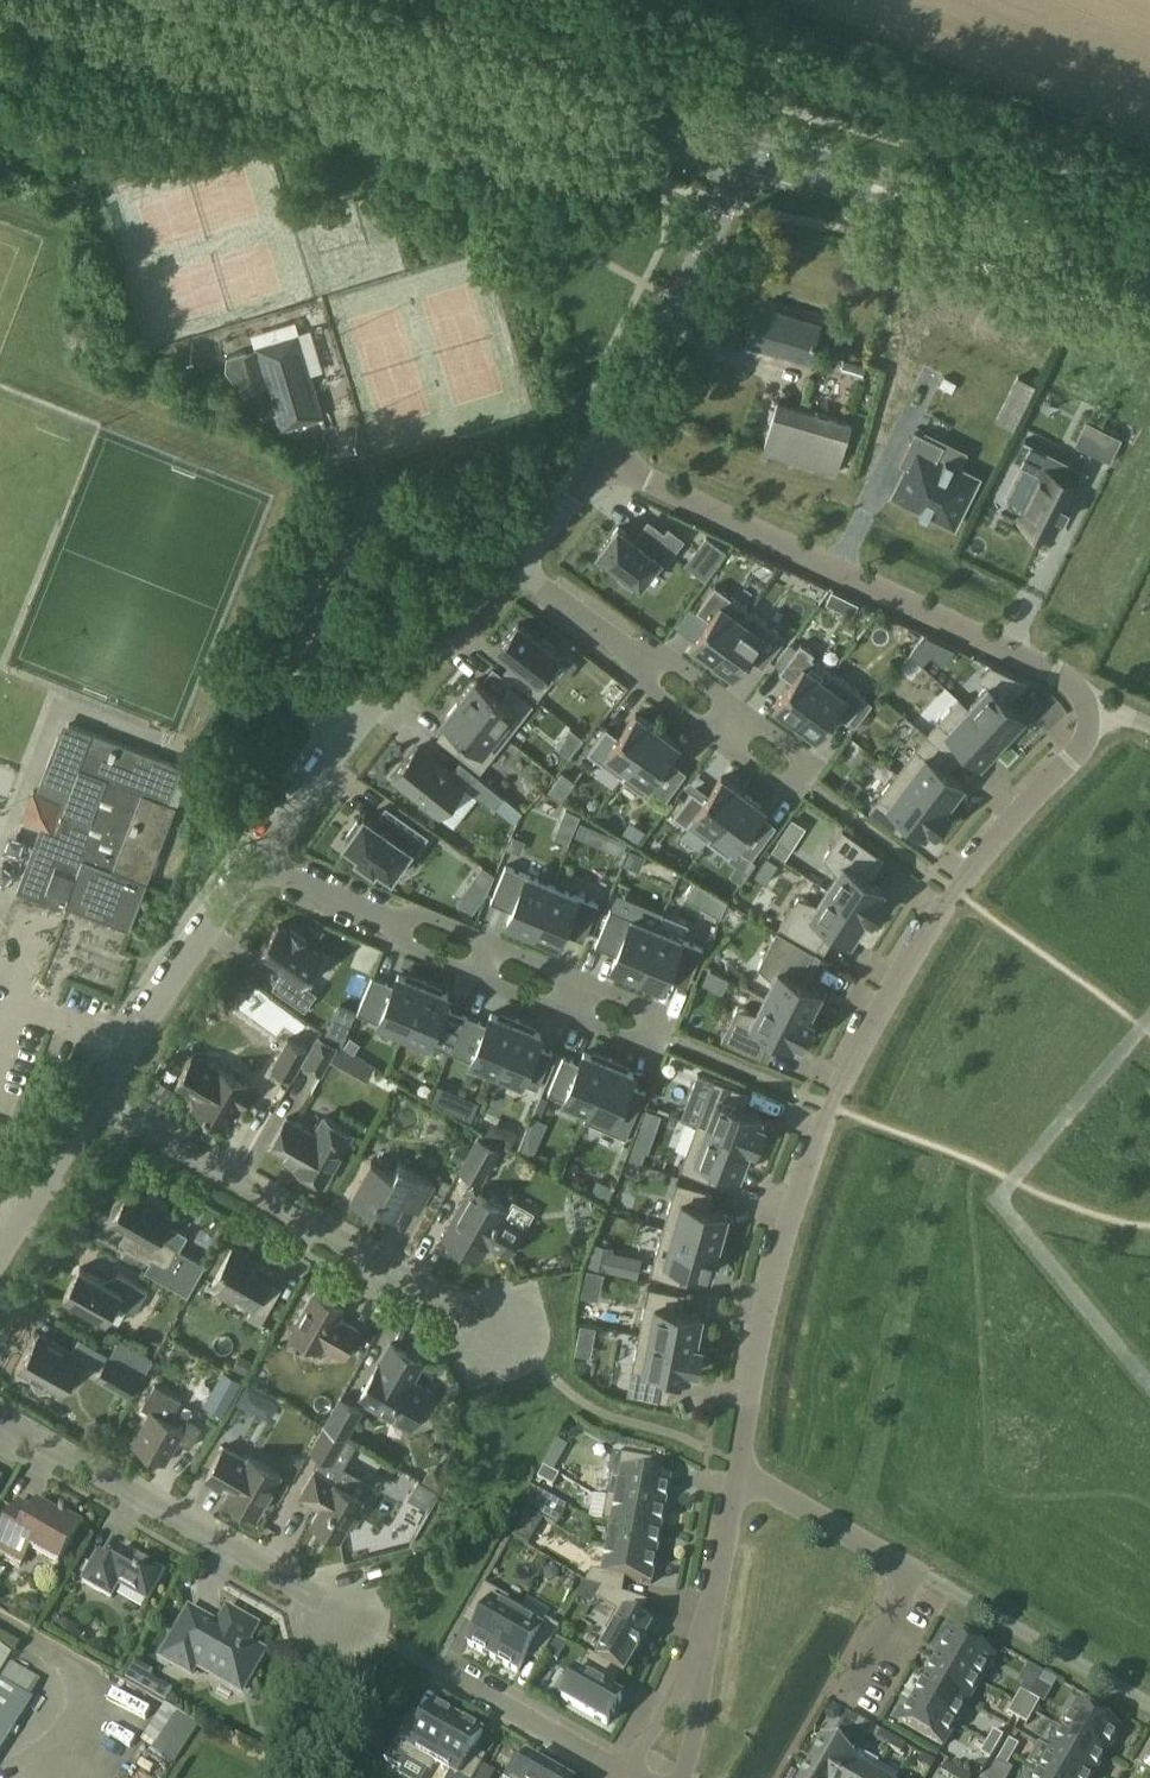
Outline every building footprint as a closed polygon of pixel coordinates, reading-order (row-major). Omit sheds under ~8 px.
[(758,304),(747,341),(811,360),(821,324),(778,311),(779,310),(758,304)] [(299,334),(260,345),(257,346),(258,348),(248,351),(247,350),(228,355),(227,369),(264,416),(266,416),(266,414),(276,411),(282,428),(323,416),(299,334)] [(940,384),(952,391),(957,382),(944,375),(940,384)] [(778,399),(762,452),(837,475),(853,421),(778,399)] [(1076,442),(1089,449),(1100,427),(1087,420),(1076,442)] [(942,447),(914,433),(898,465),(907,469),(893,498),(919,511),(921,507),(953,523),(974,481),(958,472),(952,484),(929,473),(942,447)] [(1086,468),(1031,441),(1020,463),(1042,474),(1020,518),(1053,535),(1062,517),(1065,518),(1071,506),(1068,504),(1086,468)] [(638,540),(619,525),(599,551),(624,571),(620,576),(633,586),(637,581),(641,584),(660,559),(666,563),(685,538),(669,526),(666,531),(653,521),(638,540)] [(706,535),(692,553),(713,568),(727,550),(706,535)] [(728,593),(715,584),(696,609),(709,619),(728,593)] [(749,609),(728,593),(709,619),(692,642),(714,658),(749,609)] [(771,626),(749,609),(714,658),(735,674),(771,626)] [(541,640),(518,621),(498,647),(522,666),(512,679),(537,698),(555,676),(547,670),(559,654),(555,650),(558,646),(544,636),(541,640)] [(956,648),(927,634),(910,652),(923,663),(931,654),(942,664),(956,648)] [(815,652),(801,641),(779,671),(792,680),(812,656),(815,652)] [(832,671),(812,656),(792,680),(775,703),(797,719),(832,671)] [(989,683),(1003,697),(1021,677),(991,664),(979,677),(988,684),(989,683)] [(854,687),(832,671),(797,719),(818,735),(835,712),(854,687)] [(507,736),(524,715),(500,695),(477,678),(460,699),(507,736)] [(524,715),(534,702),(509,683),(500,695),(524,715)] [(989,683),(988,684),(968,705),(960,697),(959,698),(1007,742),(1021,727),(1016,723),(1024,716),(1009,702),(1003,697),(989,683)] [(867,696),(854,687),(835,712),(848,722),(867,696)] [(938,720),(938,721),(961,742),(982,761),(989,753),(993,757),(1007,742),(959,698),(938,720)] [(466,738),(490,757),(507,736),(460,699),(444,720),(466,738)] [(606,726),(588,751),(623,777),(658,728),(636,712),(619,735),(606,726)] [(951,753),(961,742),(938,721),(928,733),(951,753)] [(60,906),(67,903),(130,927),(148,881),(147,881),(177,805),(170,802),(184,766),(70,722),(65,736),(59,733),(47,764),(53,766),(43,792),(34,789),(24,815),(43,822),(17,890),(60,906)] [(557,742),(571,752),(583,734),(569,724),(557,742)] [(658,728),(623,777),(630,768),(651,783),(680,745),(658,728)] [(927,733),(917,747),(941,766),(951,753),(927,733)] [(481,770),(490,757),(466,738),(456,750),(481,770)] [(434,758),(418,745),(393,777),(423,800),(420,804),(434,815),(437,811),(441,815),(466,783),(434,758)] [(964,782),(941,766),(917,747),(898,771),(950,810),(949,809),(961,793),(957,791),(964,782)] [(904,815),(926,832),(931,826),(935,829),(950,810),(898,771),(879,796),(904,815)] [(503,794),(479,775),(468,788),(493,807),(503,794)] [(693,788),(673,814),(687,824),(694,815),(714,830),(707,839),(708,840),(743,791),(721,775),(705,797),(693,788)] [(765,807),(743,791),(708,840),(730,856),(765,807)] [(894,828),(904,815),(879,796),(870,809),(894,828)] [(429,834),(396,811),(384,828),(365,815),(361,819),(359,818),(346,836),(348,838),(345,842),(360,853),(357,857),(374,869),(377,865),(392,875),(410,849),(416,853),(429,834)] [(806,825),(792,817),(772,848),(786,857),(806,825)] [(586,839),(592,825),(581,820),(575,835),(586,839)] [(592,825),(586,839),(622,854),(628,841),(610,833),(592,825)] [(873,916),(885,897),(881,894),(884,888),(863,874),(877,852),(843,828),(824,857),(837,871),(827,887),(873,916)] [(624,864),(640,870),(646,854),(631,848),(624,864)] [(472,879),(488,890),(495,873),(482,864),(472,879)] [(531,935),(552,883),(506,864),(491,900),(512,909),(508,920),(516,924),(514,928),(529,934),(531,935)] [(599,903),(552,883),(531,935),(533,936),(533,935),(548,942),(549,938),(557,941),(562,930),(584,939),(599,903)] [(816,946),(830,924),(852,938),(855,932),(859,935),(871,917),(872,917),(873,916),(827,887),(817,902),(798,896),(779,925),(816,946)] [(711,890),(702,906),(721,916),(728,900),(711,890)] [(635,979),(657,927),(611,908),(595,944),(617,953),(612,964),(620,968),(619,971),(634,978),(635,979)] [(305,1008),(317,991),(304,982),(323,955),(305,942),(307,938),(292,928),(289,931),(278,923),(259,951),(284,969),(273,985),(305,1008)] [(703,947),(657,927),(635,979),(637,980),(637,979),(652,986),(654,982),(662,985),(667,974),(688,983),(703,947)] [(822,999),(818,997),(821,991),(799,979),(813,950),(777,929),(758,966),(773,979),(765,995),(813,1020),(813,1019),(812,1018),(822,999)] [(722,986),(726,973),(709,969),(705,982),(722,986)] [(404,1030),(425,979),(424,978),(424,979),(408,972),(407,976),(399,973),(394,984),(372,975),(358,1011),(404,1030)] [(427,980),(425,979),(404,1030),(450,1050),(465,1014),(444,1005),(449,993),(441,990),(442,986),(427,980)] [(765,995),(756,1012),(737,1008),(721,1038),(760,1056),(772,1032),(794,1044),(797,1038),(802,1041),(813,1020),(765,995)] [(325,1031),(345,1039),(358,1008),(339,1000),(325,1031)] [(497,1069),(518,1018),(517,1017),(516,1017),(501,1011),(500,1015),(492,1012),(487,1023),(465,1014),(450,1050),(497,1069)] [(520,1019),(518,1018),(497,1069),(538,1087),(553,1051),(537,1044),(541,1032),(533,1029),(535,1025),(520,1019)] [(318,1035),(303,1062),(322,1073),(338,1046),(318,1035)] [(288,1038),(273,1065),(294,1077),(309,1050),(288,1038)] [(584,1118),(585,1119),(611,1057),(610,1056),(609,1056),(594,1050),(593,1054),(584,1050),(580,1062),(563,1055),(548,1091),(589,1108),(584,1118)] [(178,1084),(200,1097),(194,1108),(225,1125),(239,1102),(244,1105),(252,1090),(247,1087),(249,1084),(218,1066),(217,1067),(194,1054),(178,1084)] [(611,1057),(585,1119),(626,1136),(646,1090),(630,1083),(634,1071),(626,1068),(628,1064),(613,1058),(613,1057),(611,1057)] [(695,1070),(682,1116),(695,1119),(708,1073),(695,1070)] [(697,1123),(757,1146),(765,1124),(759,1122),(762,1115),(737,1105),(743,1089),(714,1078),(697,1123)] [(445,1106),(472,1118),(479,1099),(439,1083),(432,1099),(446,1104),(445,1106)] [(353,1132),(324,1116),(315,1132),(287,1116),(271,1145),(298,1161),(296,1165),(325,1182),(327,1179),(330,1177),(335,1169),(334,1166),(353,1132)] [(643,1120),(632,1148),(647,1154),(658,1126),(643,1120)] [(697,1123),(680,1168),(709,1179),(715,1163),(740,1173),(744,1163),(748,1164),(755,1146),(756,1147),(757,1146),(697,1123)] [(478,1138),(461,1169),(481,1181),(499,1150),(478,1138)] [(458,1142),(450,1157),(460,1163),(469,1148),(458,1142)] [(372,1160),(351,1197),(374,1210),(378,1202),(384,1206),(383,1208),(396,1215),(403,1202),(420,1211),(436,1183),(407,1166),(407,1167),(399,1163),(394,1172),(372,1160)] [(592,1191),(608,1198),(613,1184),(597,1178),(592,1191)] [(676,1180),(663,1226),(725,1244),(730,1224),(725,1223),(728,1213),(702,1205),(706,1188),(676,1180)] [(470,1188),(443,1236),(481,1257),(489,1243),(509,1254),(524,1227),(504,1215),(508,1209),(504,1207),(502,1202),(492,1196),(487,1198),(470,1188)] [(112,1213),(115,1214),(126,1221),(123,1225),(140,1234),(133,1246),(131,1245),(130,1246),(169,1268),(180,1247),(159,1235),(167,1222),(162,1218),(169,1205),(166,1201),(163,1198),(158,1196),(154,1194),(149,1194),(146,1200),(129,1190),(127,1195),(123,1193),(119,1196),(116,1199),(114,1203),(112,1208),(112,1213)] [(725,1244),(663,1226),(650,1273),(680,1281),(685,1265),(711,1272),(714,1262),(719,1263),(725,1244)] [(589,1265),(639,1272),(642,1249),(592,1243),(589,1265)] [(209,1289),(250,1313),(248,1317),(261,1324),(279,1293),(266,1286),(274,1272),(247,1256),(249,1254),(237,1247),(236,1250),(232,1248),(209,1289)] [(600,1296),(605,1268),(587,1265),(582,1293),(600,1296)] [(64,1294),(106,1319),(116,1302),(135,1313),(149,1288),(120,1272),(112,1285),(80,1266),(64,1294)] [(648,1285),(639,1332),(702,1345),(702,1344),(701,1343),(705,1325),(700,1324),(702,1313),(675,1308),(679,1291),(648,1285)] [(315,1291),(292,1332),(320,1349),(323,1344),(344,1356),(359,1329),(339,1317),(344,1308),(315,1291)] [(702,1345),(639,1332),(627,1393),(658,1399),(661,1383),(668,1385),(671,1370),(690,1374),(692,1366),(697,1368),(702,1345)] [(20,1367),(34,1375),(33,1380),(34,1384),(37,1388),(41,1390),(45,1391),(49,1389),(53,1386),(63,1391),(82,1356),(40,1333),(36,1339),(35,1340),(36,1340),(32,1348),(31,1347),(30,1348),(31,1349),(20,1367)] [(391,1342),(359,1398),(392,1417),(397,1409),(415,1419),(419,1414),(424,1412),(430,1402),(428,1397),(432,1391),(413,1380),(424,1361),(391,1342)] [(109,1355),(102,1368),(101,1370),(119,1381),(116,1387),(128,1394),(140,1373),(109,1355)] [(222,1414),(242,1380),(223,1369),(204,1403),(222,1414)] [(247,1381),(238,1400),(270,1417),(280,1398),(247,1381)] [(134,1443),(165,1461),(178,1439),(191,1447),(203,1426),(188,1418),(183,1427),(170,1420),(182,1399),(155,1384),(140,1411),(149,1416),(134,1443)] [(325,1424),(347,1437),(348,1436),(347,1436),(362,1409),(341,1398),(326,1424),(325,1423),(325,1424)] [(325,1424),(324,1425),(325,1425),(312,1449),(332,1461),(346,1437),(347,1438),(347,1437),(325,1424)] [(207,1476),(221,1485),(223,1482),(231,1487),(226,1496),(258,1514),(281,1472),(250,1455),(248,1459),(225,1445),(207,1476)] [(653,1462),(622,1457),(618,1474),(621,1475),(621,1473),(650,1478),(653,1462)] [(301,1495),(315,1504),(316,1502),(321,1505),(312,1521),(341,1538),(349,1522),(356,1522),(360,1514),(357,1508),(364,1497),(316,1469),(301,1495)] [(621,1475),(617,1500),(616,1501),(665,1510),(670,1482),(650,1478),(621,1473),(621,1475)] [(429,1502),(436,1490),(437,1488),(418,1478),(411,1492),(429,1502)] [(551,1499),(539,1491),(527,1512),(540,1519),(551,1499)] [(665,1510),(616,1501),(617,1500),(607,1498),(602,1524),(612,1526),(612,1525),(661,1534),(665,1510)] [(21,1567),(30,1551),(59,1567),(81,1528),(79,1526),(80,1524),(62,1514),(61,1516),(38,1503),(30,1518),(15,1510),(0,1537),(0,1554),(21,1567)] [(540,1519),(527,1512),(512,1537),(528,1547),(543,1521),(540,1519)] [(661,1534),(612,1525),(612,1526),(609,1539),(608,1548),(656,1557),(661,1534)] [(656,1557),(608,1548),(603,1574),(592,1572),(585,1584),(600,1590),(601,1589),(623,1596),(623,1595),(625,1580),(651,1585),(656,1557)] [(98,1557),(83,1583),(112,1599),(119,1587),(148,1604),(164,1575),(137,1560),(136,1561),(137,1561),(134,1565),(118,1556),(112,1566),(98,1557)] [(518,1616),(523,1608),(484,1586),(469,1613),(481,1621),(468,1645),(493,1659),(518,1616)] [(613,1636),(599,1661),(618,1672),(618,1673),(624,1677),(651,1630),(637,1622),(648,1604),(623,1595),(623,1596),(601,1589),(600,1590),(595,1600),(618,1614),(607,1633),(613,1636)] [(163,1659),(192,1676),(199,1663),(228,1680),(230,1684),(243,1691),(246,1690),(252,1681),(251,1677),(264,1654),(248,1645),(257,1628),(228,1612),(217,1632),(205,1625),(207,1622),(190,1612),(163,1659)] [(518,1616),(493,1659),(518,1673),(531,1650),(544,1657),(560,1629),(545,1621),(541,1629),(518,1616)] [(57,1617),(54,1622),(56,1627),(62,1628),(66,1623),(63,1617),(57,1617)] [(951,1635),(937,1659),(980,1684),(994,1659),(951,1635)] [(7,1663),(13,1654),(0,1647),(0,1658),(7,1663)] [(607,1693),(618,1673),(618,1672),(599,1661),(589,1654),(562,1701),(607,1727),(622,1701),(607,1693)] [(980,1684),(937,1659),(925,1680),(968,1705),(980,1684)] [(173,1691),(151,1678),(154,1673),(136,1663),(125,1680),(167,1704),(173,1691)] [(1007,1713),(1033,1725),(1055,1677),(1030,1665),(1007,1713)] [(913,1701),(956,1726),(968,1705),(925,1680),(913,1701)] [(956,1726),(913,1701),(901,1723),(944,1748),(956,1726)] [(179,1761),(196,1719),(160,1704),(142,1746),(179,1761)] [(458,1720),(433,1706),(420,1730),(406,1722),(391,1750),(429,1772),(458,1720)] [(1064,1731),(1106,1756),(1120,1731),(1078,1707),(1064,1731)] [(835,1736),(860,1748),(871,1725),(846,1713),(835,1736)] [(434,1764),(456,1777),(475,1777),(482,1766),(469,1758),(482,1735),(458,1721),(434,1764)] [(981,1753),(996,1761),(987,1777),(1004,1777),(1021,1745),(993,1730),(981,1753)] [(1052,1752),(1094,1777),(1106,1756),(1064,1731),(1052,1752)] [(826,1777),(843,1777),(851,1765),(852,1765),(855,1759),(824,1742),(809,1768),(826,1777)] [(1047,1777),(1094,1777),(1052,1752),(1040,1773),(1047,1777)] [(528,1760),(518,1777),(559,1777),(528,1760)] [(843,1777),(871,1777),(872,1777),(852,1765),(851,1765),(843,1777)] [(809,1768),(804,1777),(826,1777),(809,1768)]
